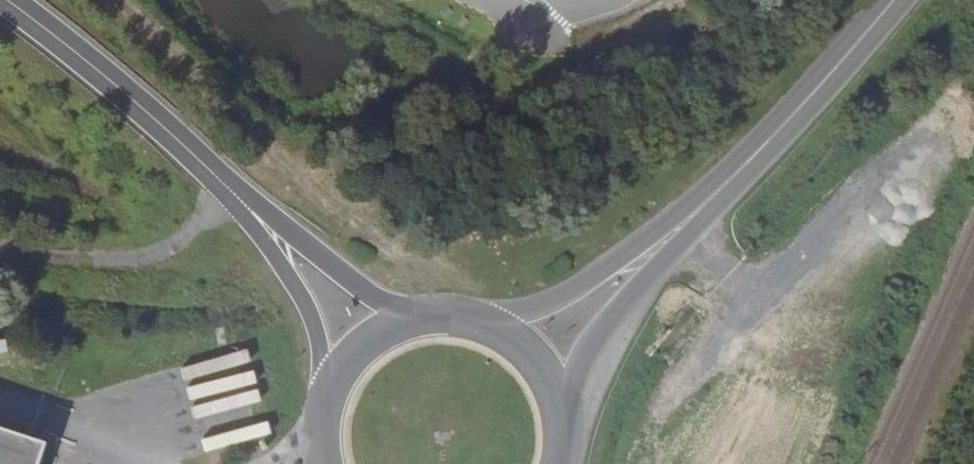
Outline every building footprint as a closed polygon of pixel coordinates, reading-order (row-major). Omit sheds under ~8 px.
[(39,442),(0,429),(0,463),(32,463),(39,442)]
